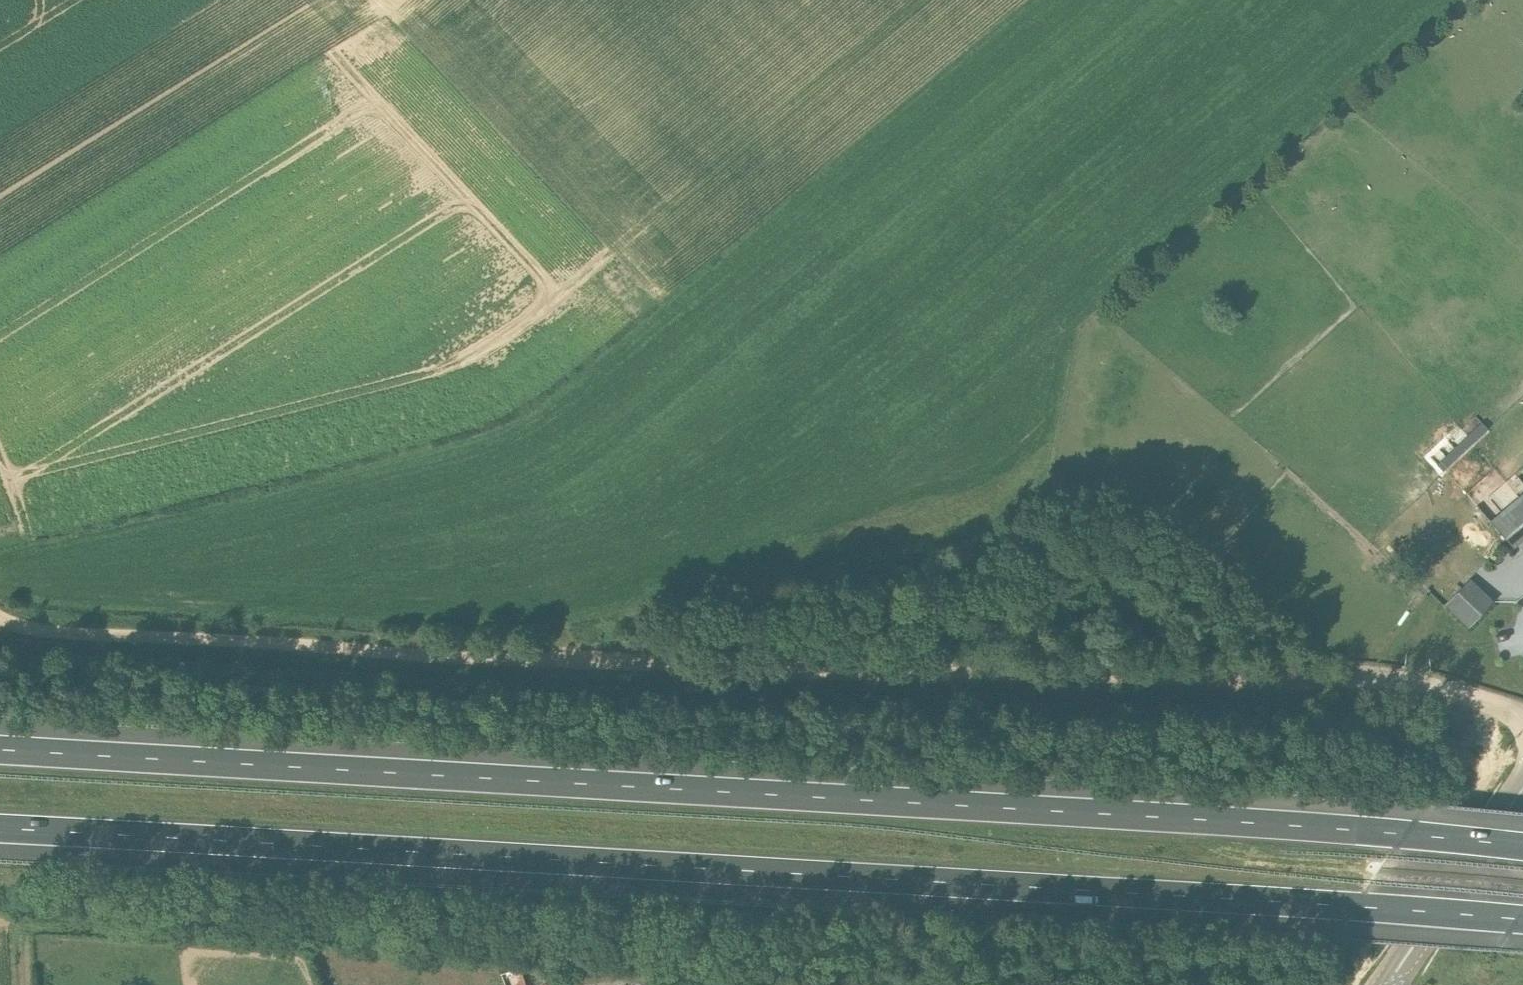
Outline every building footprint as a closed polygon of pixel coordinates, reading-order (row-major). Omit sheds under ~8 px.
[(1522,540),(1522,492),(1489,521),(1513,549),(1522,540)] [(1445,606),(1468,627),(1493,601),(1470,580),(1445,606)] [(557,960),(506,971),(509,984),(563,984),(557,960)]
